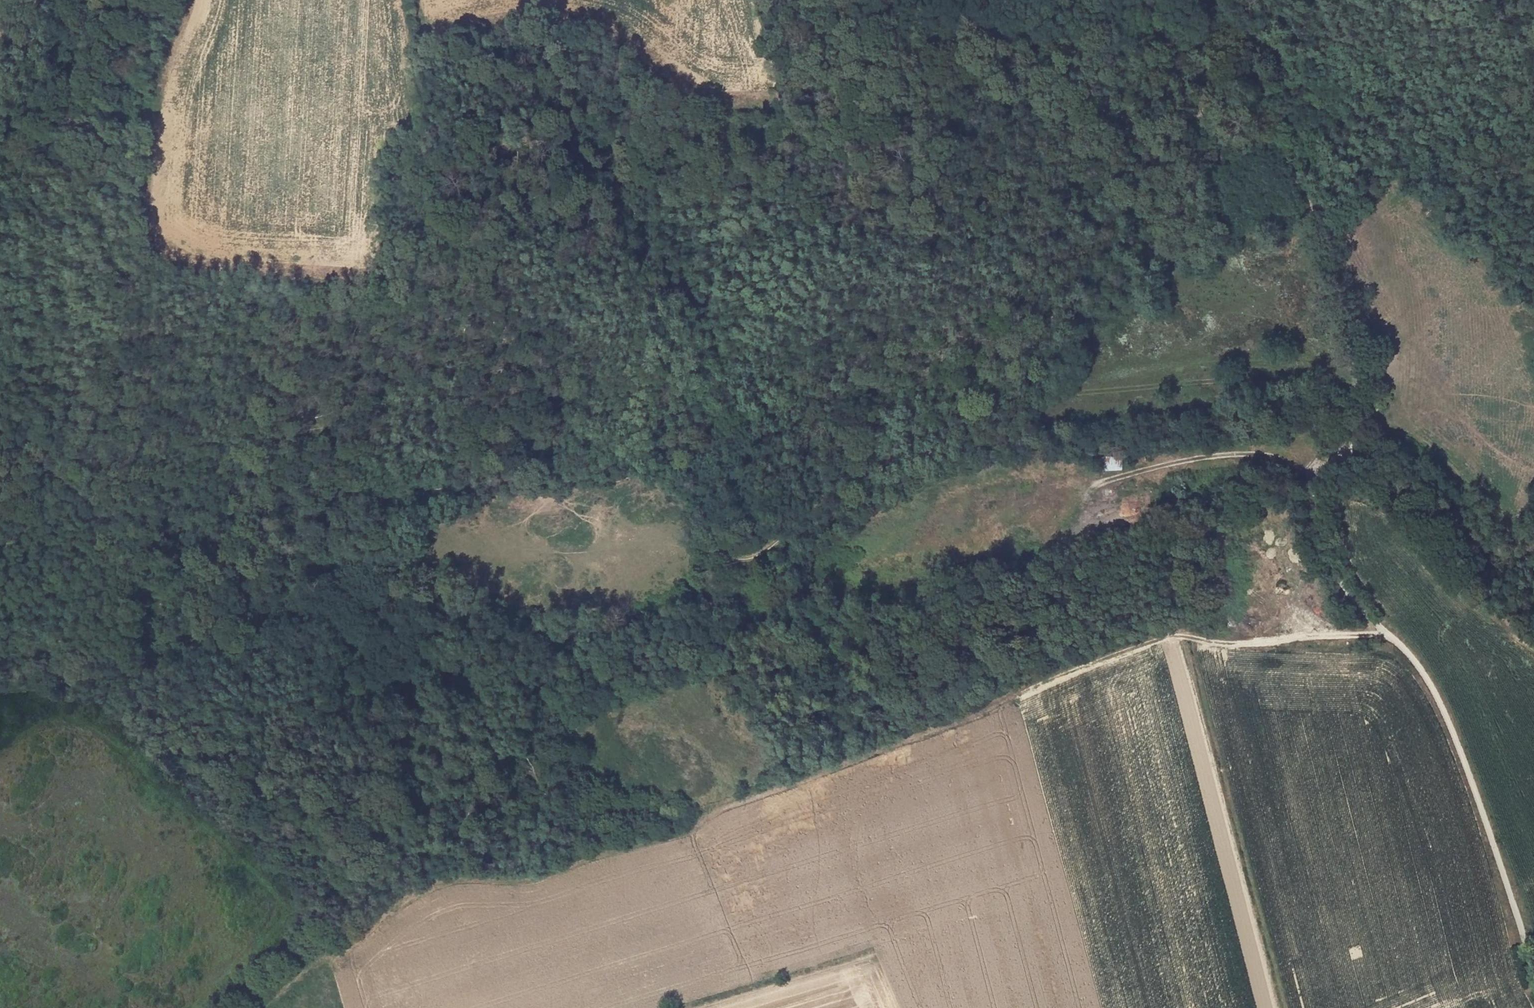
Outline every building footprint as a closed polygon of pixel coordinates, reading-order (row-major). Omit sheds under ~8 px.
[(1111,472),(1126,471),(1125,459),(1111,460),(1111,472)]
